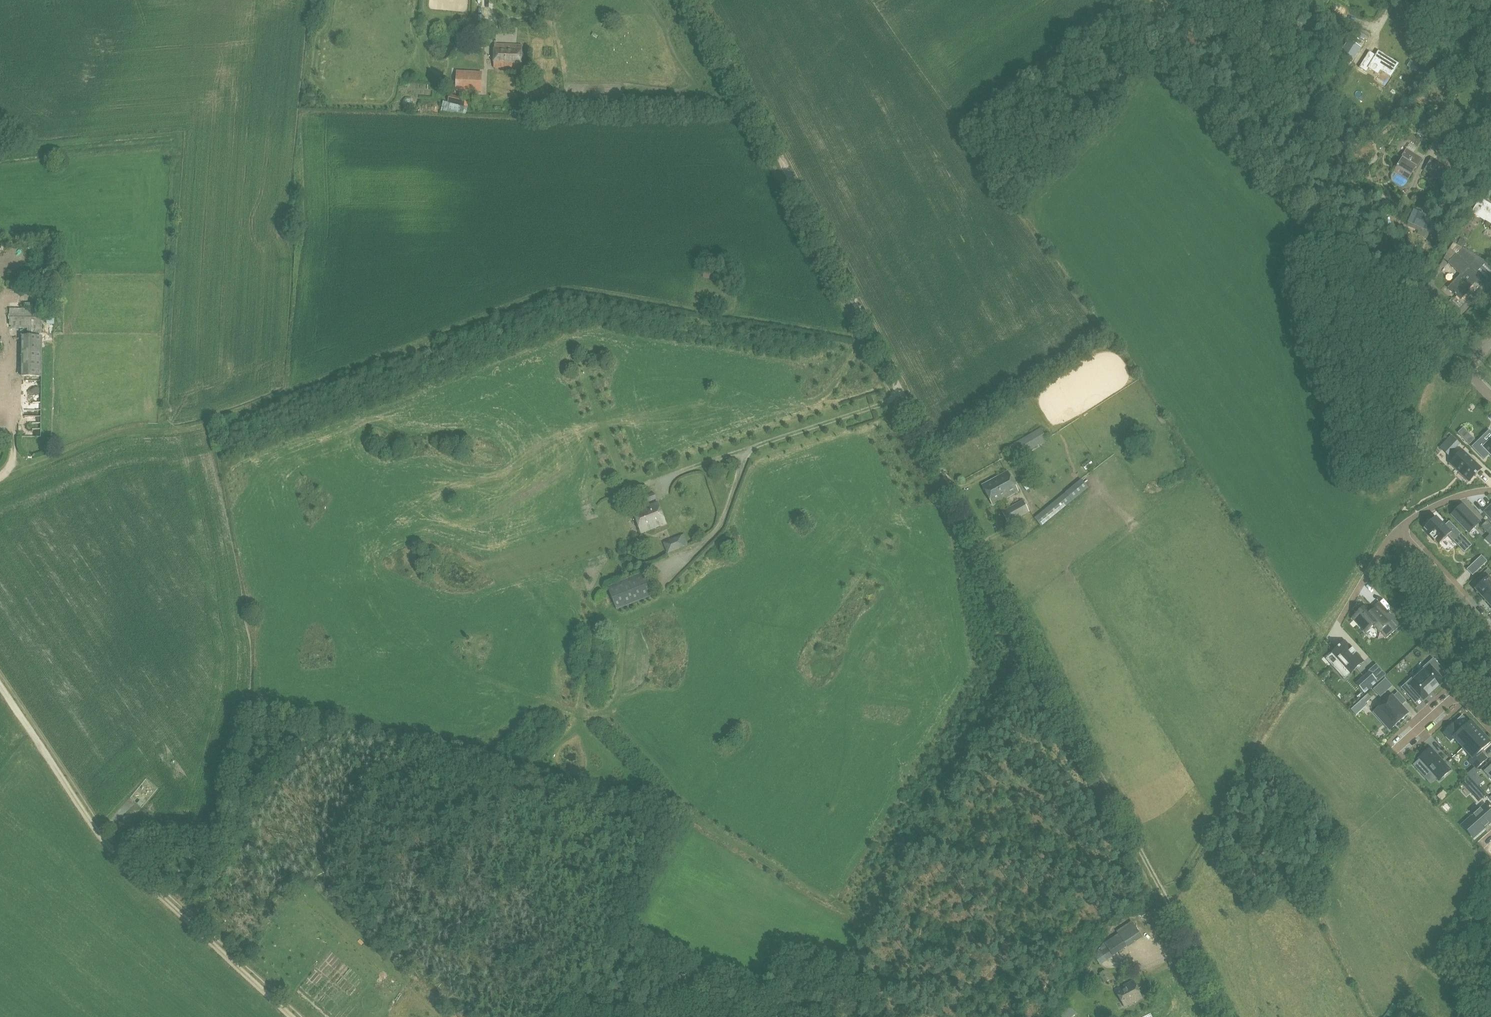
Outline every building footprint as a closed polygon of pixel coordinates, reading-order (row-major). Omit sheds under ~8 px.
[(1316,21),(1301,14),(1297,22),(1312,29),(1316,21)] [(1369,34),(1361,29),(1358,34),(1366,39),(1369,34)] [(1352,62),(1361,48),(1349,40),(1340,54),(1352,62)] [(494,67),(521,68),(522,64),(523,45),(495,44),(495,49),(494,49),(493,62),(495,62),(494,67)] [(1381,70),(1391,76),(1399,64),(1379,51),(1376,55),(1369,51),(1359,67),(1367,72),(1369,68),(1378,74),(1381,70)] [(457,71),(456,92),(482,93),(483,72),(457,71)] [(446,112),(463,116),(464,115),(466,115),(468,106),(470,99),(467,98),(451,94),(446,112)] [(1418,133),(1425,137),(1429,129),(1422,125),(1418,133)] [(1393,171),(1391,175),(1392,180),(1401,186),(1406,184),(1408,180),(1411,175),(1416,167),(1417,167),(1422,158),(1407,149),(1401,158),(1402,159),(1397,166),(1395,165),(1392,170),(1393,171)] [(1423,171),(1442,183),(1451,169),(1432,157),(1423,171)] [(1489,199),(1490,195),(1490,189),(1488,187),(1483,195),(1489,199)] [(1480,198),(1472,212),(1490,224),(1490,204),(1480,198)] [(1414,212),(1409,223),(1431,232),(1436,221),(1414,212)] [(11,259),(12,247),(3,246),(2,259),(11,259)] [(1460,299),(1466,293),(1465,292),(1479,276),(1485,282),(1490,276),(1490,266),(1487,262),(1472,254),(1464,248),(1458,255),(1457,254),(1448,263),(1460,274),(1448,287),(1460,299)] [(31,333),(42,333),(42,309),(9,308),(9,325),(11,325),(11,328),(31,328),(31,333)] [(21,335),(21,377),(42,377),(42,335),(21,335)] [(23,388),(24,409),(31,409),(31,403),(38,402),(37,387),(23,388)] [(1006,447),(1013,460),(1048,440),(1041,427),(1006,447)] [(1463,428),(1458,432),(1469,444),(1474,440),(1463,428)] [(1459,443),(1451,436),(1445,443),(1452,450),(1459,443)] [(1472,447),(1484,459),(1490,454),(1490,455),(1490,440),(1486,445),(1481,439),(1472,447)] [(1461,450),(1449,462),(1468,480),(1481,468),(1461,450)] [(1083,466),(1087,471),(1094,465),(1090,460),(1083,466)] [(982,485),(993,505),(1019,491),(1008,471),(982,485)] [(1037,514),(1045,524),(1068,506),(1089,488),(1080,478),(1060,496),(1037,514)] [(641,498),(643,504),(656,499),(654,492),(641,498)] [(1002,511),(1008,523),(1030,512),(1023,500),(1002,511)] [(634,511),(642,532),(666,523),(658,502),(634,511)] [(1463,505),(1453,515),(1469,532),(1479,522),(1463,505)] [(1436,517),(1425,529),(1430,535),(1429,536),(1430,537),(1431,536),(1434,539),(1433,540),(1434,541),(1435,540),(1439,544),(1448,535),(1465,553),(1472,545),(1452,524),(1447,528),(1436,517),(1435,516),(1435,517),(1436,517)] [(1486,521),(1481,526),(1489,535),(1490,534),(1490,526),(1486,521)] [(689,535),(668,539),(671,550),(691,545),(689,535)] [(1473,575),(1472,575),(1473,576),(1487,562),(1481,555),(1481,556),(1467,569),(1473,575)] [(608,586),(617,610),(654,595),(645,572),(608,586)] [(1475,590),(1483,598),(1490,591),(1490,575),(1485,581),(1478,587),(1475,590)] [(1365,607),(1353,618),(1366,632),(1374,626),(1379,632),(1388,624),(1394,630),(1400,625),(1388,613),(1383,617),(1375,609),(1370,613),(1369,611),(1365,607)] [(1345,642),(1332,653),(1338,661),(1332,666),(1344,679),(1363,662),(1356,654),(1356,653),(1352,649),(1345,642)] [(1433,658),(1417,673),(1433,691),(1444,681),(1436,673),(1442,668),(1433,658)] [(1378,681),(1369,672),(1364,677),(1372,687),(1378,681)] [(1417,673),(1401,688),(1410,697),(1416,692),(1423,700),(1433,691),(1417,673)] [(1374,689),(1381,696),(1386,691),(1380,684),(1374,689)] [(1368,694),(1361,700),(1365,704),(1371,698),(1368,694)] [(1408,713),(1392,695),(1378,708),(1379,708),(1374,712),(1390,729),(1389,729),(1390,730),(1408,713)] [(1463,748),(1481,732),(1471,722),(1461,730),(1455,723),(1444,733),(1451,740),(1454,737),(1463,748)] [(1490,743),(1481,732),(1463,748),(1473,758),(1470,761),(1477,768),(1487,759),(1481,752),(1490,743)] [(1450,771),(1430,748),(1419,759),(1420,760),(1413,766),(1424,778),(1431,772),(1439,781),(1450,771)] [(1474,782),(1479,777),(1476,773),(1471,778),(1474,782)] [(1479,801),(1486,795),(1477,786),(1471,792),(1479,801)] [(1462,826),(1473,838),(1490,822),(1490,819),(1482,809),(1462,826)] [(1152,903),(1138,912),(1141,917),(1156,908),(1152,903)] [(1118,934),(1127,946),(1141,936),(1133,923),(1118,933),(1118,934)] [(1127,947),(1127,946),(1118,934),(1105,943),(1107,947),(1101,951),(1107,960),(1127,947)] [(1100,973),(1104,982),(1110,979),(1106,970),(1100,973)] [(1116,990),(1125,1007),(1142,998),(1133,980),(1116,990)] [(1062,1016),(1071,1016),(1076,1012),(1071,1006),(1060,1015),(1062,1016)]
